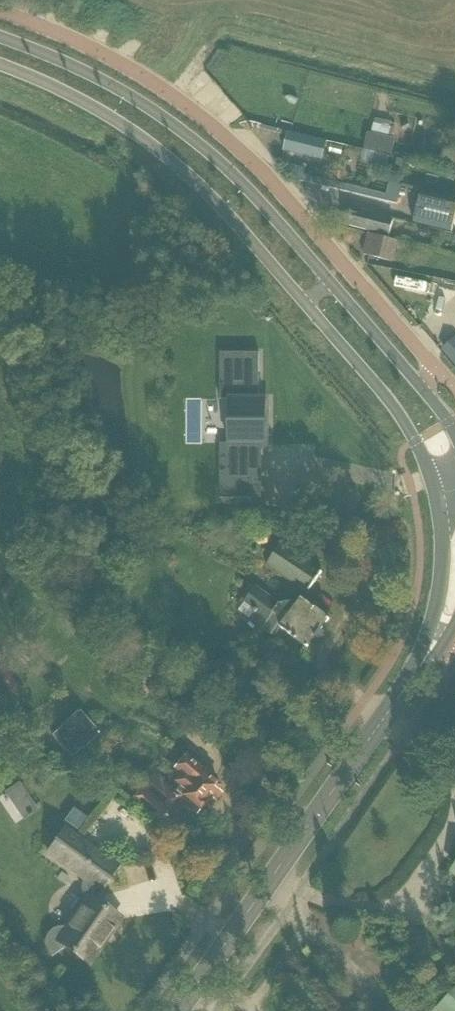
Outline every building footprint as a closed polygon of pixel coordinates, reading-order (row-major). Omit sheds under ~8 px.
[(285,151),(322,160),(326,142),(289,133),(285,151)] [(392,155),(396,139),(368,133),(364,149),(392,155)] [(414,222),(452,232),(454,220),(454,198),(421,190),(414,222)] [(348,207),(344,224),(369,231),(368,234),(364,254),(392,260),(393,255),(395,244),(396,240),(389,238),(394,218),(348,207)] [(220,443),(220,498),(261,498),(261,445),(266,445),(266,398),(259,398),(259,353),(221,353),(221,399),(229,400),(228,443),(220,443)] [(322,570),(281,543),(268,563),(309,590),(322,570)] [(279,606),(255,588),(239,610),(274,637),(280,627),(308,648),(330,619),(302,598),(295,607),(288,602),(280,604),(279,606)] [(78,711),(61,725),(63,727),(52,736),(70,757),(81,748),(82,749),(99,735),(97,734),(98,733),(78,711)] [(215,740),(202,720),(192,727),(205,747),(215,740)] [(199,769),(185,754),(173,769),(180,773),(173,782),(174,784),(168,790),(152,775),(131,799),(157,821),(177,798),(195,814),(210,796),(215,800),(221,793),(217,789),(219,786),(199,769)] [(21,784),(4,794),(20,820),(37,809),(21,784)] [(69,810),(61,823),(73,831),(81,818),(69,810)] [(117,867),(64,829),(45,854),(83,880),(81,885),(81,887),(81,890),(82,893),(84,895),(86,898),(67,928),(64,927),(61,927),(58,927),(55,928),(52,930),(49,932),(47,934),(45,938),(44,941),(45,946),(46,951),(49,955),(51,957),(65,948),(90,964),(104,943),(100,940),(109,928),(112,931),(121,919),(93,901),(117,867)] [(436,1010),(454,1010),(454,992),(436,1010)]
